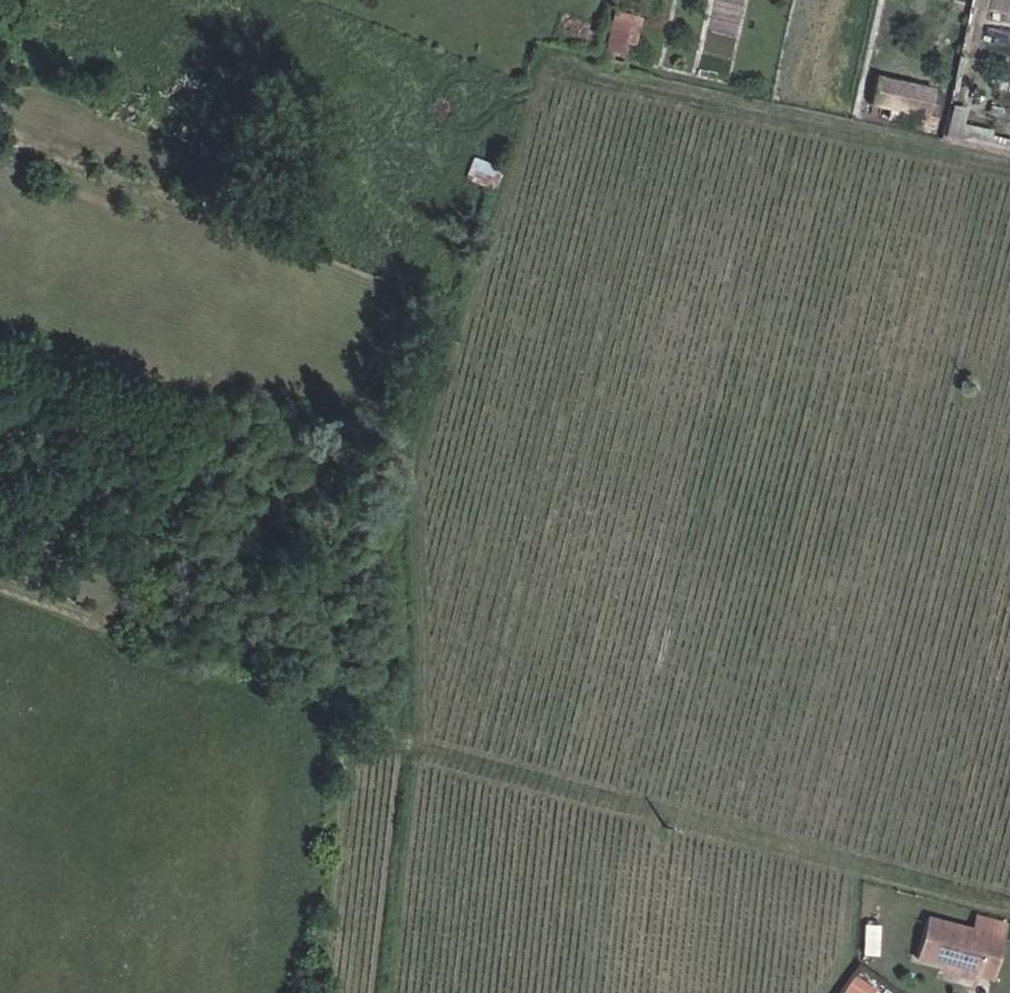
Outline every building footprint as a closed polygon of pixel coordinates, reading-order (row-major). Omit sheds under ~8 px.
[(933,113),(939,84),(880,72),(874,102),(933,113)] [(984,979),(994,938),(965,931),(918,920),(907,960),(984,979)] [(965,931),(994,938),(996,928),(967,920),(965,931)] [(877,982),(854,973),(846,992),(873,992),(877,982)]
